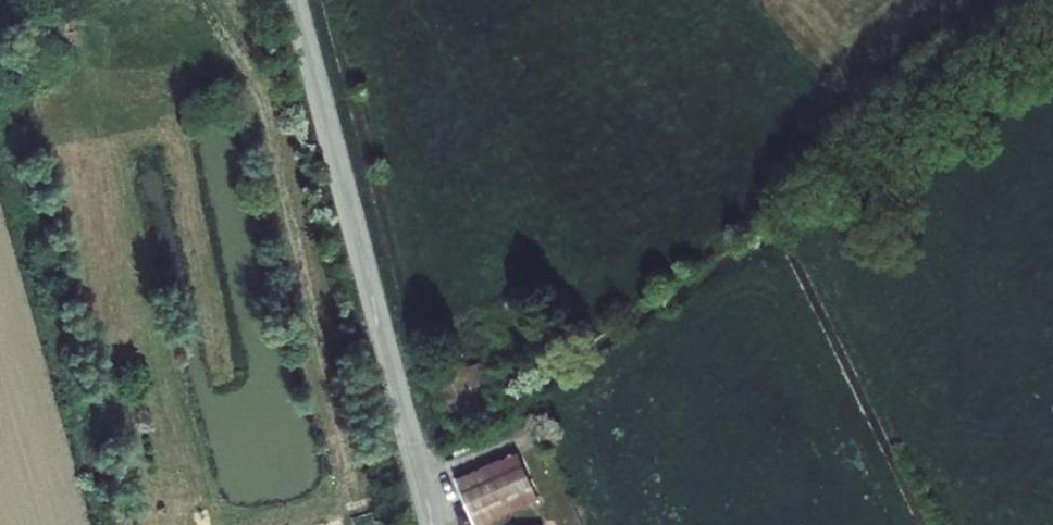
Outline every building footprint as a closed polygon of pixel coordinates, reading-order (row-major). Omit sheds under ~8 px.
[(544,476),(524,430),(449,471),(472,512),(544,476)] [(539,511),(504,524),(544,524),(539,511)]
